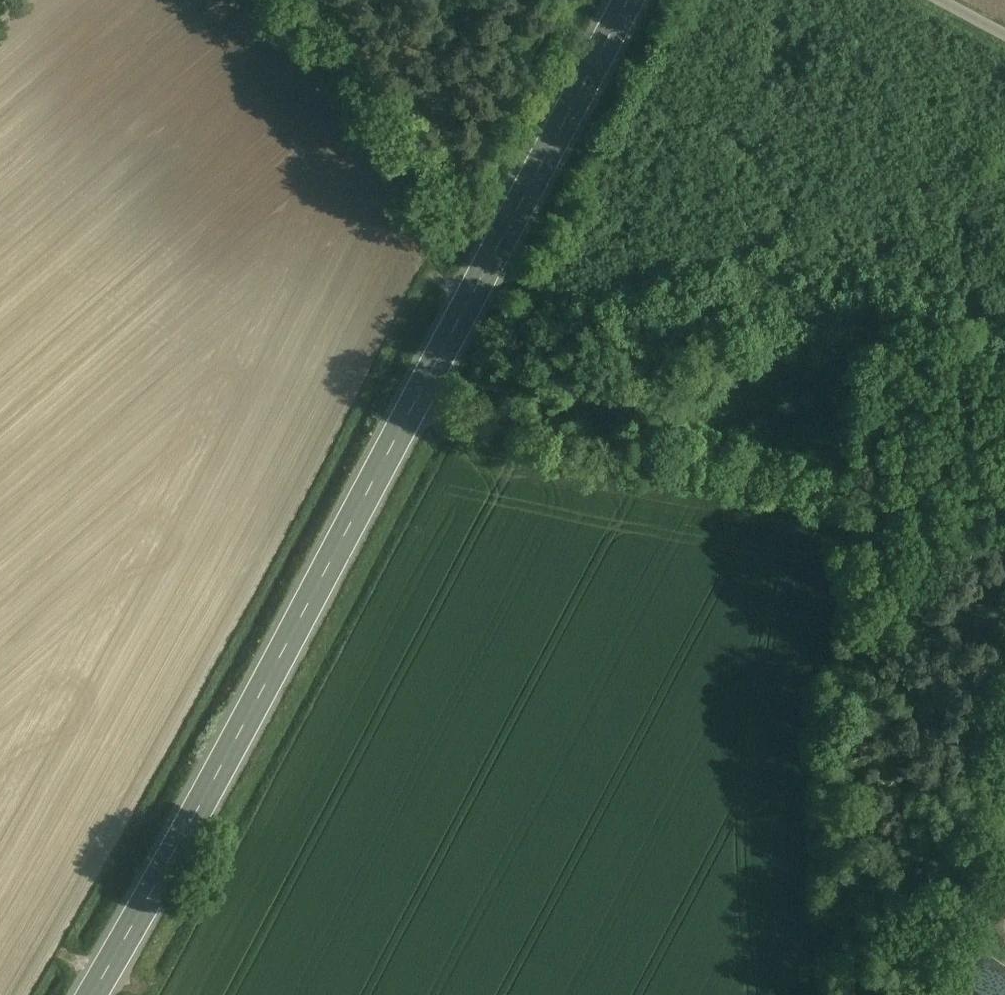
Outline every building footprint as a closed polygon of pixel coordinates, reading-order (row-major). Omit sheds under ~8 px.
[(1003,961),(980,994),(981,994),(1004,994),(1004,963),(1003,961)]
